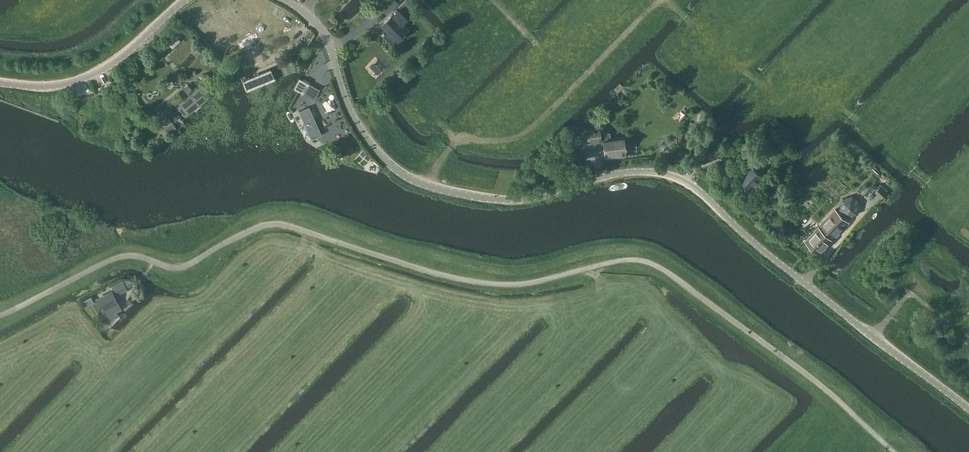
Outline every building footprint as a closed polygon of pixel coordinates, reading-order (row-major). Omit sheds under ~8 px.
[(377,4),(387,13),(392,8),(398,2),(400,0),(381,0),(377,4)] [(393,13),(382,24),(398,40),(409,29),(404,24),(408,20),(398,10),(394,14),(393,13)] [(172,32),(165,39),(171,45),(174,45),(180,40),(172,32)] [(290,57),(279,62),(284,75),(296,70),(290,57)] [(219,62),(212,69),(216,74),(224,67),(219,62)] [(271,69),(242,80),(247,92),(275,81),(271,69)] [(299,78),(294,88),(299,91),(303,93),(309,83),(299,78)] [(177,106),(187,117),(211,97),(202,86),(177,106)] [(310,107),(300,112),(313,140),(324,136),(310,107)] [(175,109),(170,114),(175,120),(180,116),(175,109)] [(168,115),(161,120),(169,133),(176,128),(168,115)] [(688,123),(685,128),(692,132),(695,126),(688,123)] [(589,141),(601,139),(603,139),(604,147),(605,156),(626,154),(624,137),(611,139),(610,131),(605,132),(604,128),(600,128),(587,129),(589,141)] [(767,153),(776,161),(783,154),(774,146),(767,153)] [(751,187),(763,175),(752,165),(741,177),(751,187)] [(881,184),(876,189),(883,195),(888,190),(881,184)] [(842,198),(840,209),(848,217),(858,214),(861,203),(853,195),(842,198)] [(820,252),(849,221),(835,208),(806,239),(820,252)] [(128,278),(112,286),(116,294),(128,289),(127,287),(132,285),(128,278)] [(112,290),(96,299),(105,317),(107,321),(118,315),(116,311),(121,309),(112,290)]
